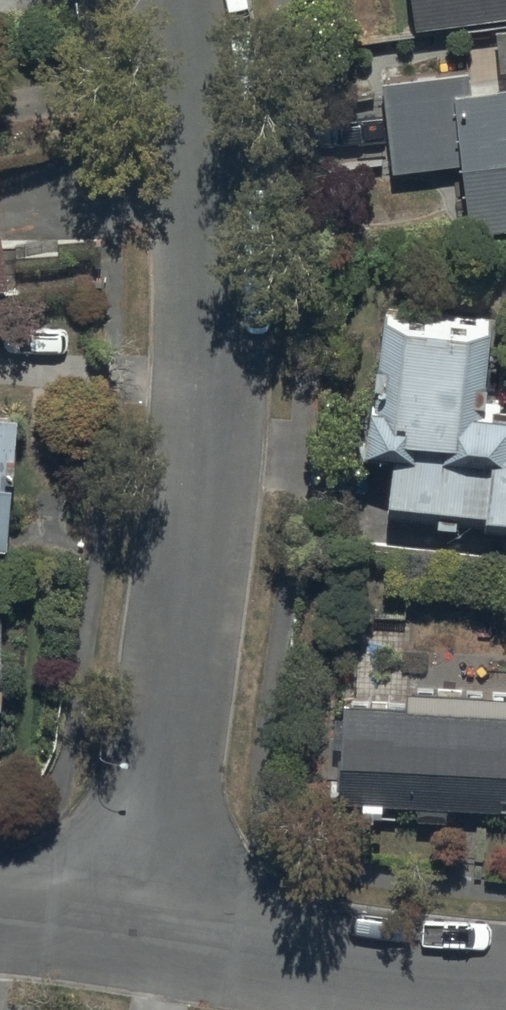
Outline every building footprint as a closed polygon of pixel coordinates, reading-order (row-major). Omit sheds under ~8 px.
[(413,27),(505,17),(505,0),(411,0),(413,27)] [(381,70),(392,161),(464,152),(472,217),(505,213),(505,72),(470,76),(468,59),(381,70)] [(52,107),(49,79),(0,85),(0,114),(52,107)] [(383,291),(367,426),(395,429),(386,500),(505,509),(505,383),(486,382),(492,299),(383,291)] [(10,534),(19,402),(0,401),(0,533),(10,534)] [(409,679),(409,693),(342,690),(337,794),(415,798),(414,808),(447,809),(448,794),(505,796),(505,684),(409,679)]
